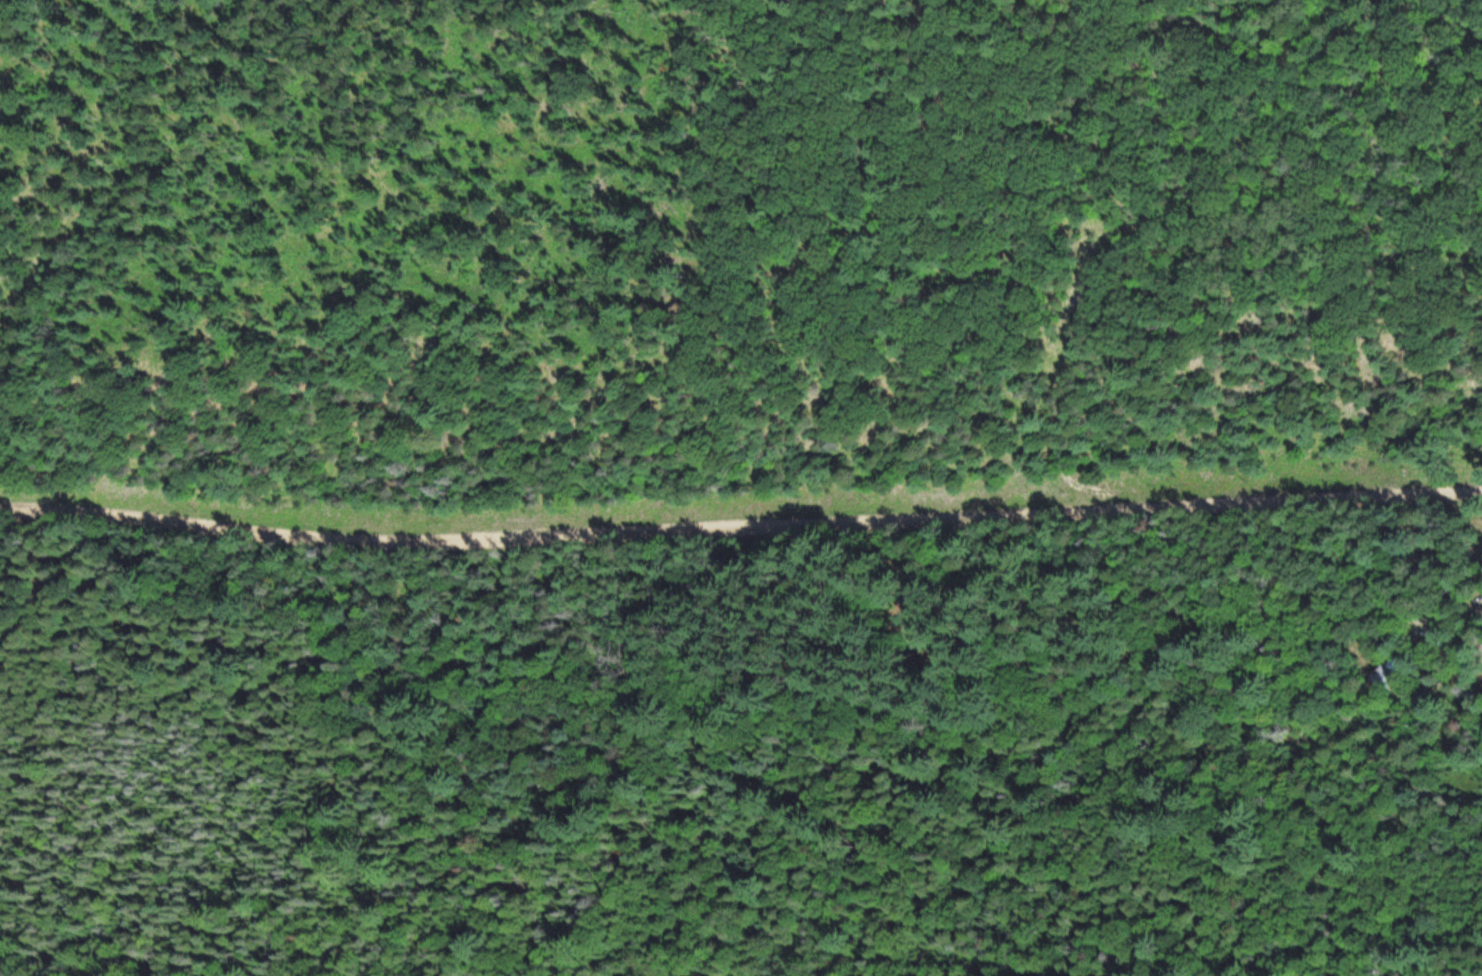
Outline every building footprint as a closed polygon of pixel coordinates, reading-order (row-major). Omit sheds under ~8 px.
[(1376,673),(1389,690),(1437,651),(1423,635),(1376,673)]
